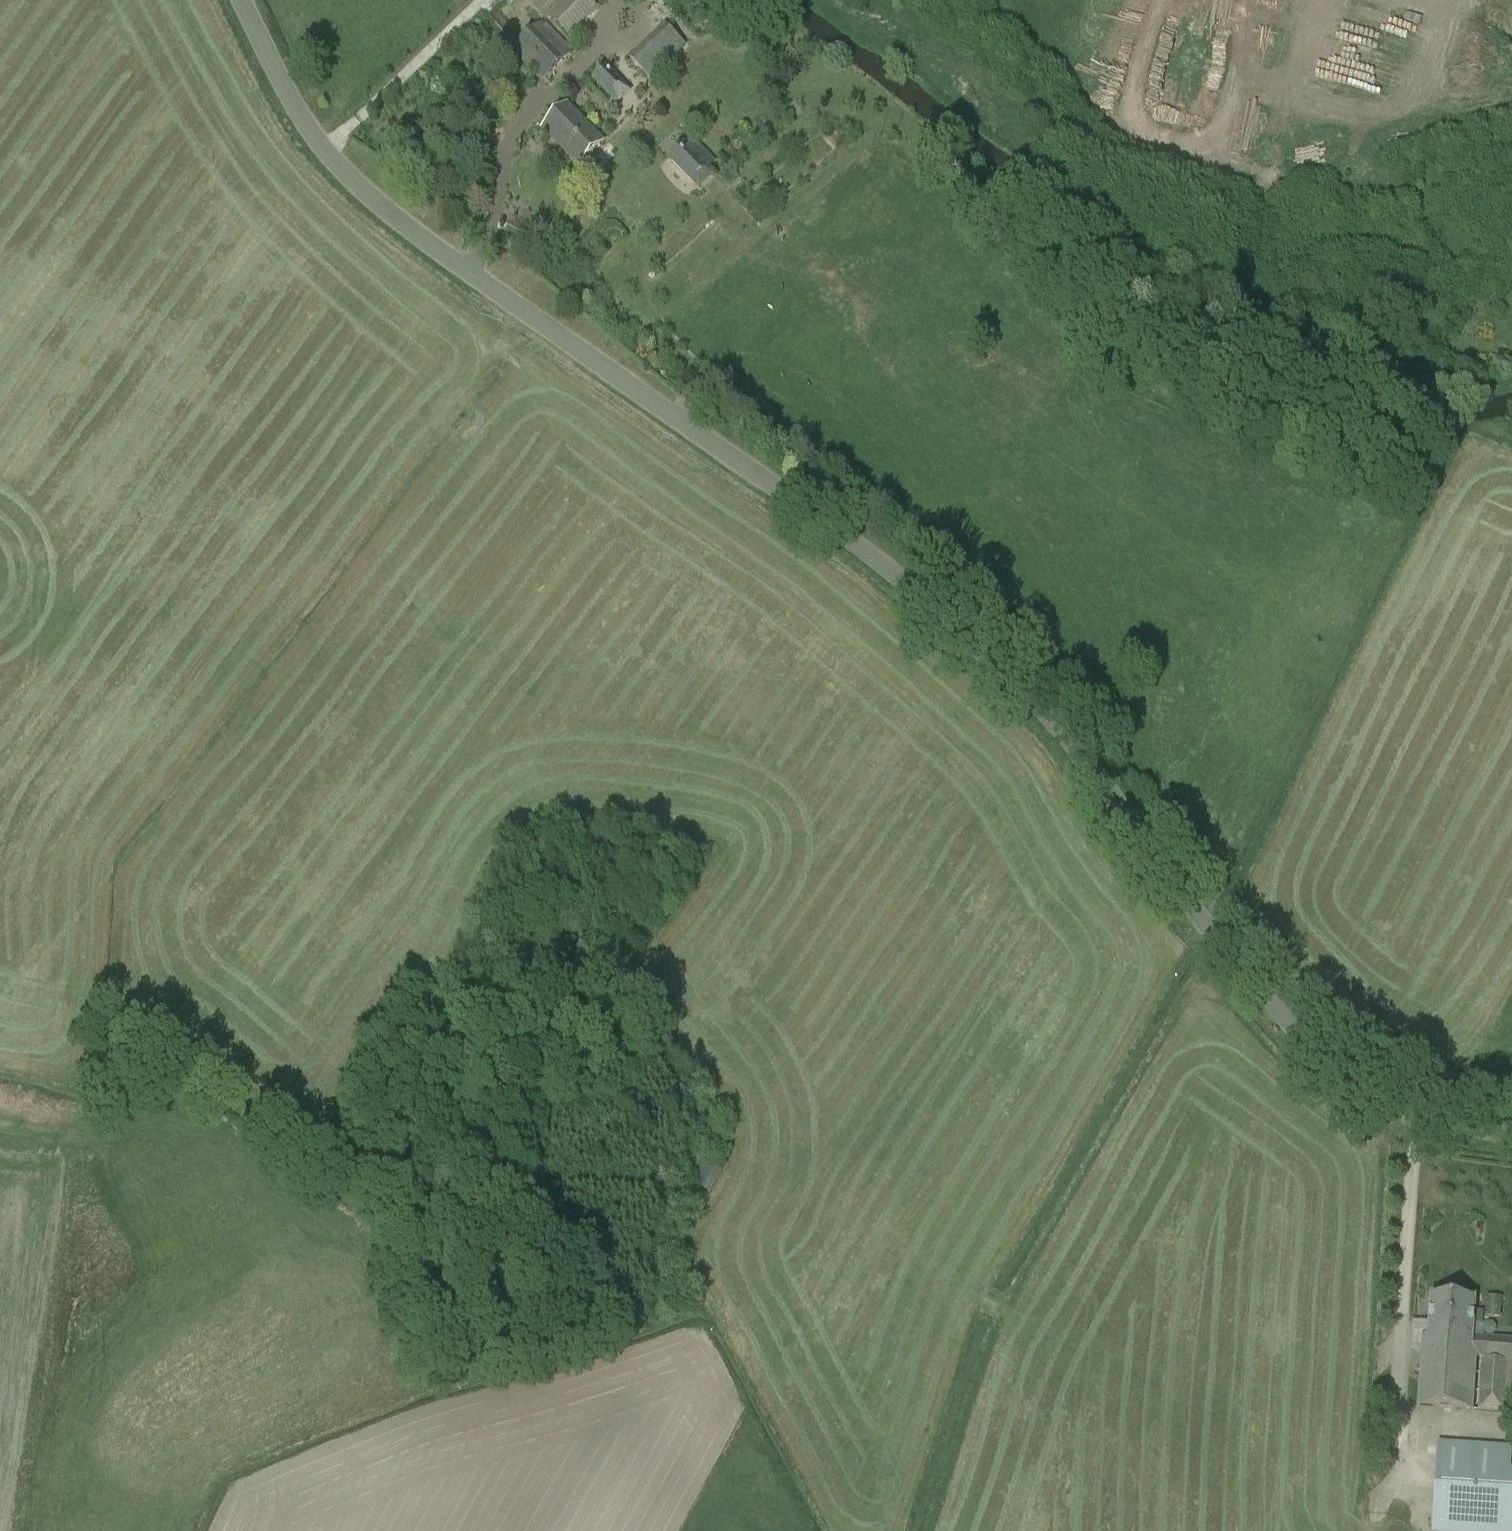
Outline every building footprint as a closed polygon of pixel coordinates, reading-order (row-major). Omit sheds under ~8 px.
[(546,15),(565,36),(595,8),(588,0),(562,0),(546,15)] [(513,52),(542,82),(573,52),(543,22),(513,52)] [(686,48),(664,25),(629,58),(650,81),(686,48)] [(592,81),(611,100),(626,86),(607,66),(592,81)] [(568,105),(543,130),(579,167),(604,143),(568,105)] [(715,177),(708,169),(716,162),(693,138),(669,160),(700,192),(715,177)] [(1477,1358),(1481,1358),(1478,1412),(1506,1414),(1511,1414),(1511,1340),(1484,1338),(1485,1325),(1483,1325),(1484,1313),(1474,1312),(1475,1298),(1432,1296),(1430,1330),(1414,1329),(1414,1337),(1424,1337),(1419,1408),(1473,1411),(1477,1358)] [(1485,1318),(1501,1319),(1502,1297),(1487,1296),(1485,1318)] [(1511,1460),(1511,1445),(1439,1442),(1433,1530),(1511,1530),(1511,1469),(1511,1460)]
